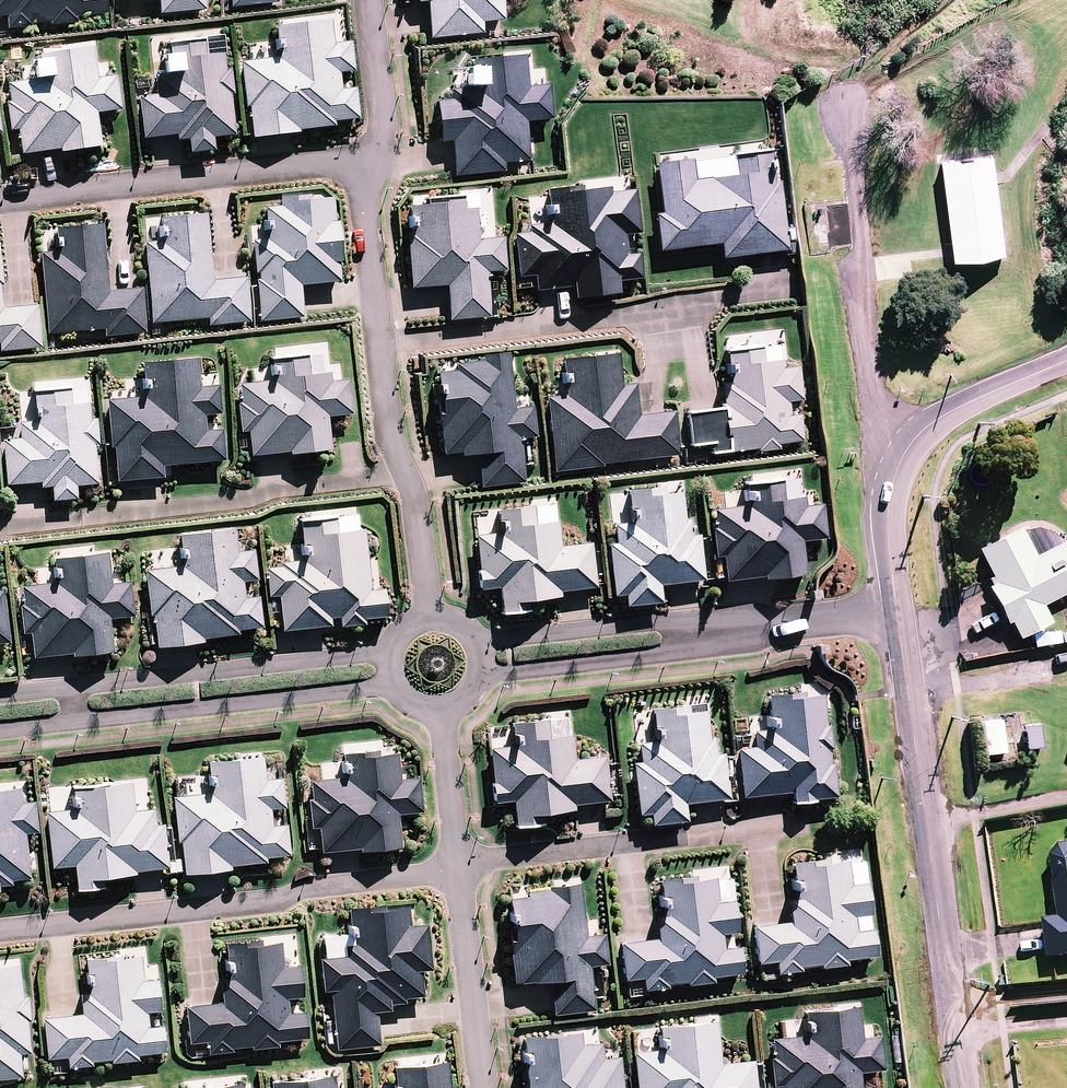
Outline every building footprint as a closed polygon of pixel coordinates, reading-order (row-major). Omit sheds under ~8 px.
[(11,13),(12,27),(77,20),(77,15),(106,12),(105,0),(0,0),(0,14),(11,13)] [(163,13),(207,9),(206,0),(162,0),(163,13)] [(433,37),(482,31),(481,21),(504,18),(502,0),(429,0),(433,37)] [(244,64),(254,136),(334,125),(333,120),(358,116),(354,88),(338,91),(335,72),(352,70),(348,43),(333,45),(329,19),(278,26),(282,59),(244,64)] [(204,58),(201,41),(173,45),(177,74),(160,76),(163,96),(142,99),(148,137),(189,131),(192,151),(214,148),(213,137),(233,134),(223,55),(204,58)] [(95,77),(90,48),(45,55),(49,77),(6,83),(13,129),(22,128),(26,156),(102,145),(97,112),(119,109),(114,74),(95,77)] [(455,137),(459,173),(502,168),(501,160),(528,157),(523,120),(550,117),(546,87),(527,89),(523,56),(476,61),(479,89),(452,92),(453,100),(438,102),(443,139),(455,137)] [(981,147),(924,154),(938,267),(996,259),(981,147)] [(772,184),(768,150),(656,163),(662,213),(656,214),(660,248),(722,241),(724,255),(785,248),(777,184),(772,184)] [(637,230),(631,183),(552,193),(556,227),(516,232),(521,274),(533,272),(535,288),(573,284),(575,296),(618,291),(616,278),(642,275),(640,254),(624,255),(621,232),(637,230)] [(256,243),(263,317),(302,313),(300,282),(343,278),(335,195),(269,201),(272,241),(256,243)] [(477,238),(474,198),(415,203),(418,234),(408,235),(412,286),(449,283),(452,317),(487,314),(483,271),(503,269),(500,236),(477,238)] [(206,211),(145,217),(155,319),(211,314),(212,323),(251,320),(247,278),(212,281),(206,211)] [(44,255),(52,333),(104,328),(105,336),(146,332),(142,289),(108,292),(102,224),(63,227),(66,253),(44,255)] [(40,347),(36,305),(6,308),(1,257),(0,257),(0,338),(3,338),(4,350),(40,347)] [(778,442),(802,439),(799,417),(787,418),(784,398),(797,397),(792,359),(764,363),(762,349),(731,353),(735,384),(721,385),(724,409),(687,413),(691,444),(709,442),(711,455),(779,447),(778,442)] [(513,409),(506,353),(481,356),(482,362),(457,365),(457,373),(436,375),(445,453),(479,449),(483,486),(523,481),(518,437),(532,435),(529,407),(513,409)] [(547,398),(555,468),(676,454),(671,413),(638,417),(634,386),(617,388),(613,355),(568,360),(572,395),(547,398)] [(307,371),(306,358),(278,361),(280,380),(240,385),(244,429),(251,428),(254,453),(293,449),(293,453),(330,449),(327,417),(349,415),(345,380),(328,382),(326,369),(307,371)] [(112,399),(118,478),(165,474),(164,463),(223,458),(221,429),(204,430),(203,413),(219,412),(217,387),(199,388),(197,360),(148,364),(151,396),(112,399)] [(7,438),(11,486),(54,482),(56,501),(76,499),(75,484),(98,482),(95,443),(101,442),(99,420),(91,421),(89,404),(71,405),(69,390),(37,392),(40,424),(22,426),(23,437),(7,438)] [(725,556),(728,582),(804,573),(800,540),(821,537),(818,505),(797,508),(793,479),(750,484),(752,504),(714,509),(719,556),(725,556)] [(684,538),(679,494),(661,496),(660,488),(635,491),(639,527),(618,529),(619,544),(608,546),(614,594),(627,592),(628,605),(663,601),(661,583),(701,578),(697,536),(684,538)] [(502,536),(477,539),(483,589),(499,587),(502,613),(530,610),(529,598),(557,595),(556,590),(595,586),(590,545),(557,549),(552,504),(499,510),(502,536)] [(281,595),(285,631),(330,626),(328,616),(343,614),(344,624),(385,619),(382,591),(369,592),(361,530),(334,533),(333,519),(302,523),(307,560),(270,564),(273,596),(281,595)] [(237,553),(234,528),(187,534),(191,567),(150,571),(159,645),(205,640),(204,636),(262,629),(258,595),(243,597),(241,580),(253,579),(250,551),(237,553)] [(991,583),(986,586),(1004,622),(1010,620),(1018,637),(1049,621),(1041,604),(1066,591),(1066,540),(1034,556),(1020,529),(976,551),(991,583)] [(110,584),(107,553),(62,558),(65,581),(22,586),(30,659),(112,649),(108,618),(133,615),(129,582),(110,584)] [(833,797),(820,693),(767,699),(771,731),(754,733),(755,747),(740,749),(745,795),(794,790),(795,801),(833,797)] [(708,741),(704,703),(656,709),(660,740),(640,742),(642,762),(632,764),(638,812),(651,811),(652,822),(684,819),(682,801),(726,796),(721,755),(715,756),(713,740),(708,741)] [(491,752),(496,800),(513,798),(515,821),(542,818),(541,811),(573,808),(572,802),(608,798),(603,758),(573,762),(568,717),(516,723),(519,749),(491,752)] [(1004,751),(1000,718),(981,721),(986,754),(1004,751)] [(318,829),(320,852),(400,843),(396,813),(421,811),(417,779),(400,781),(396,752),(381,753),(380,751),(345,755),(348,779),(313,782),(315,798),(309,799),(313,830),(318,829)] [(178,797),(187,874),(233,869),(232,864),(267,860),(267,854),(290,851),(287,827),(272,828),(270,807),(285,805),(282,778),(264,780),(262,757),(210,763),(214,793),(178,797)] [(82,809),(50,813),(56,864),(77,861),(80,888),(103,886),(101,874),(168,866),(163,825),(154,827),(152,810),(136,812),(132,784),(80,790),(82,809)] [(20,789),(0,791),(0,879),(29,875),(23,833),(36,831),(32,803),(22,804),(20,789)] [(1053,846),(1062,918),(1047,920),(1052,957),(1066,955),(1066,844),(1053,846)] [(866,912),(863,887),(849,888),(845,861),(827,863),(826,855),(797,858),(802,899),(789,900),(792,922),(756,926),(760,962),(775,960),(776,972),(845,964),(844,957),(871,954),(868,932),(854,934),(852,913),(866,912)] [(733,929),(730,904),(716,906),(713,879),(695,881),(694,873),(664,876),(669,916),(657,918),(659,940),(624,944),(628,979),(643,977),(644,989),(713,981),(712,975),(738,972),(736,950),(722,951),(719,931),(733,929)] [(583,936),(576,883),(507,891),(517,981),(550,977),(555,1015),(591,1010),(586,966),(606,964),(602,934),(583,936)] [(321,956),(332,1046),(381,1040),(377,1006),(420,1001),(417,974),(434,972),(429,927),(408,929),(405,907),(353,913),(358,951),(321,956)] [(301,994),(298,969),(283,970),(280,944),(262,946),(261,937),(232,941),(237,981),(224,982),(227,1004),(191,1009),(195,1044),(210,1042),(211,1054),(280,1046),(279,1040),(306,1037),(303,1014),(289,1016),(287,995),(301,994)] [(160,1009),(157,984),(142,985),(139,958),(121,960),(120,952),(91,955),(96,996),(83,997),(85,1015),(50,1019),(54,1058),(69,1057),(70,1069),(139,1061),(138,1054),(165,1051),(162,1029),(148,1031),(146,1010),(160,1009)] [(24,965),(0,967),(0,1077),(21,1075),(19,1052),(34,1050),(24,965)] [(876,1036),(859,1038),(855,1007),(807,1012),(810,1035),(769,1040),(774,1085),(780,1084),(781,1087),(858,1087),(856,1069),(880,1067),(876,1036)] [(639,1087),(753,1087),(750,1059),(718,1062),(714,1022),(660,1028),(663,1049),(635,1052),(639,1087)] [(615,1058),(600,1060),(598,1044),(577,1046),(576,1031),(524,1037),(530,1087),(619,1087),(615,1058)] [(445,1059),(397,1065),(400,1087),(449,1087),(445,1059)] [(276,1081),(276,1087),(337,1087),(335,1074),(276,1081)]
